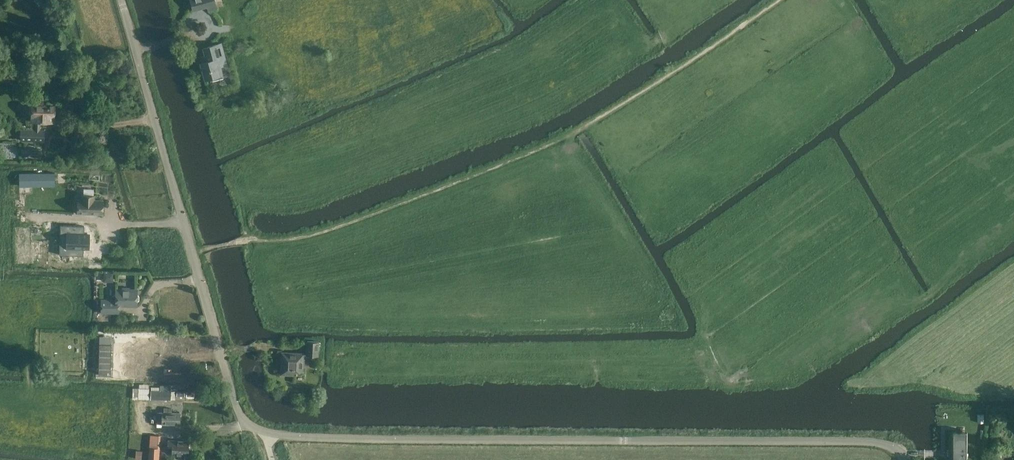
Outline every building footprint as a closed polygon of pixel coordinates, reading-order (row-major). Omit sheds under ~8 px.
[(193,10),(207,6),(208,11),(216,8),(214,0),(190,0),(193,10)] [(254,33),(240,37),(243,47),(257,43),(254,33)] [(205,79),(208,78),(210,78),(211,80),(223,77),(218,59),(225,57),(221,43),(203,48),(207,61),(201,63),(205,79)] [(43,141),(44,130),(39,130),(39,120),(53,121),(53,116),(53,115),(55,113),(55,109),(53,108),(53,107),(43,106),(43,102),(29,102),(28,113),(32,113),(32,120),(36,120),(35,130),(21,130),(21,140),(43,141)] [(48,182),(48,171),(36,171),(36,182),(48,182)] [(77,199),(77,214),(88,214),(88,213),(93,213),(93,214),(103,214),(103,200),(94,200),(94,195),(82,195),(82,200),(77,199)] [(58,233),(57,246),(85,247),(86,234),(58,233)] [(104,272),(103,282),(113,282),(113,272),(104,272)] [(112,300),(101,300),(101,313),(118,313),(119,306),(137,306),(137,301),(139,300),(139,296),(137,294),(137,290),(129,290),(128,288),(123,288),(122,290),(116,290),(116,295),(112,297),(112,300)] [(317,356),(318,342),(307,341),(307,345),(308,345),(307,352),(306,355),(317,356)] [(141,363),(141,371),(141,379),(150,379),(150,378),(153,378),(153,371),(157,371),(157,363),(155,363),(155,343),(141,342),(141,357),(142,357),(142,363),(141,363)] [(302,372),(303,354),(281,352),(280,374),(294,375),(294,371),(302,372)] [(133,388),(133,399),(149,399),(150,389),(133,388)] [(175,392),(159,391),(151,391),(151,399),(171,400),(171,398),(175,398),(175,392)] [(171,408),(164,408),(163,413),(162,413),(157,413),(157,424),(162,424),(179,425),(180,413),(171,413),(171,408)] [(949,459),(967,459),(968,431),(950,431),(949,459)] [(160,436),(150,435),(148,459),(159,459),(160,436)] [(189,442),(181,441),(168,441),(167,447),(172,447),(172,454),(188,455),(189,442)]
